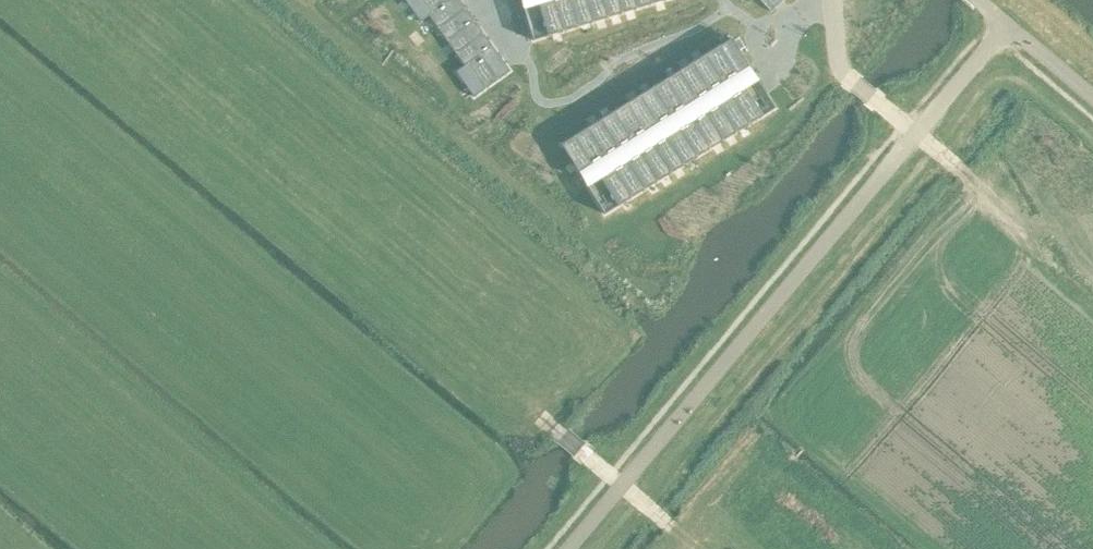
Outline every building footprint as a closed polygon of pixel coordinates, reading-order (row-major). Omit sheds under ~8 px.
[(473,94),(508,69),(458,0),(405,0),(473,94)] [(538,3),(548,36),(664,0),(548,0),(538,3)] [(732,38),(562,144),(580,172),(748,67),(732,38)] [(744,87),(600,177),(618,206),(762,116),(744,87)] [(653,270),(642,263),(637,271),(647,278),(653,270)]
